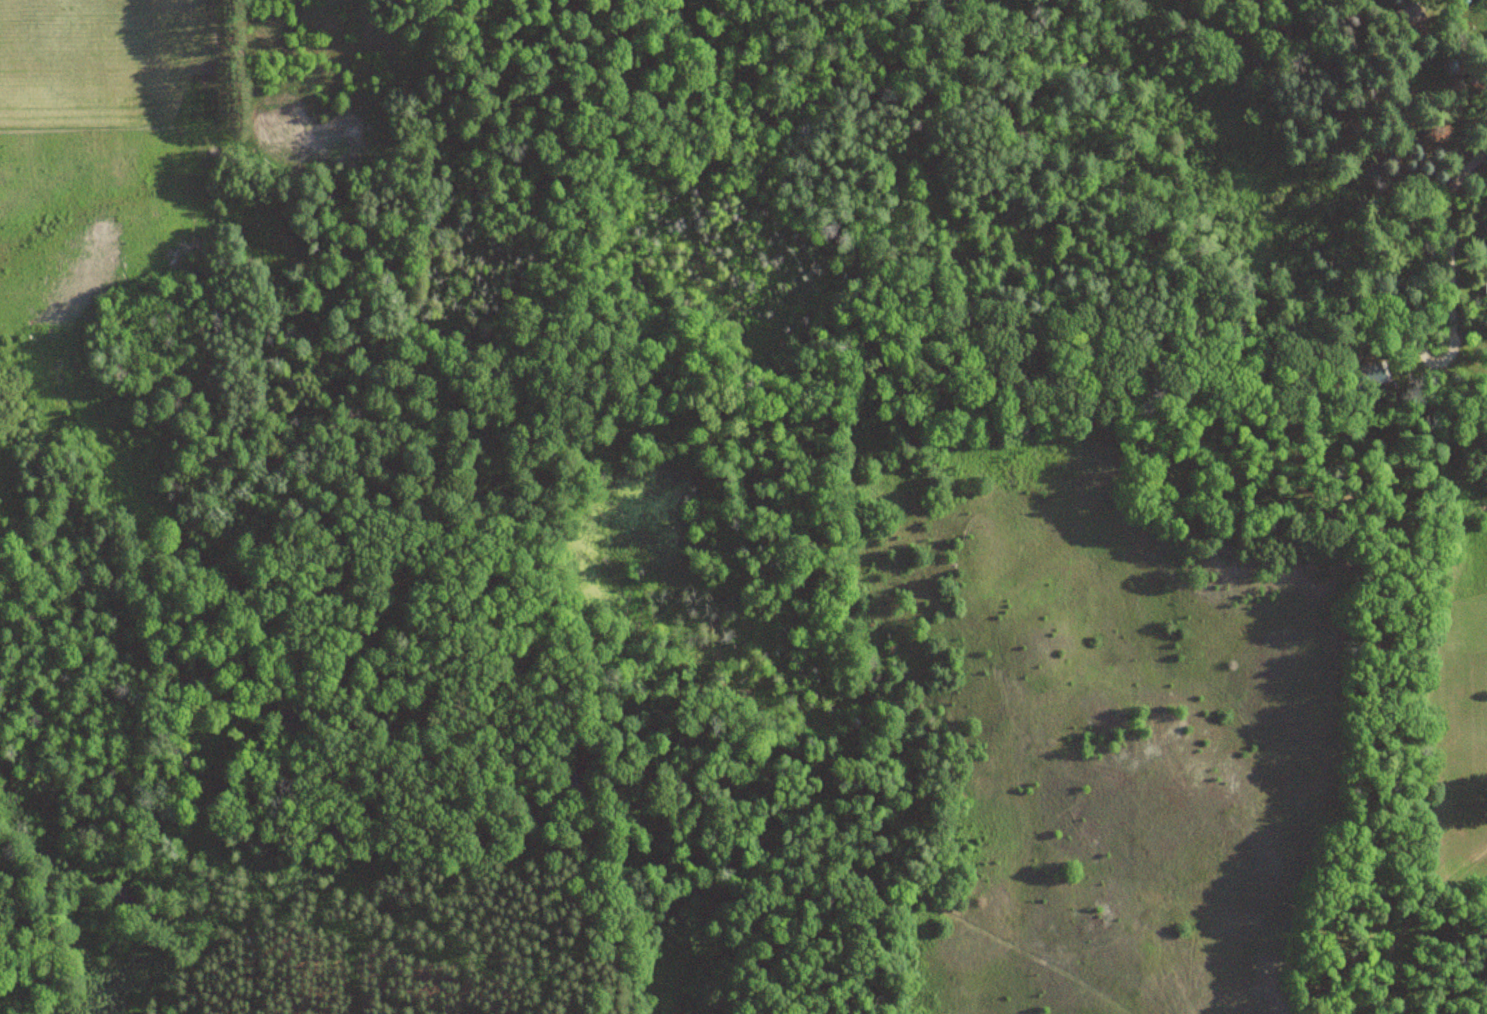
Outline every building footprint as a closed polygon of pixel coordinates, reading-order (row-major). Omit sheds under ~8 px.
[(1386,381),(1381,361),(1350,369),(1356,389),(1386,381)]
